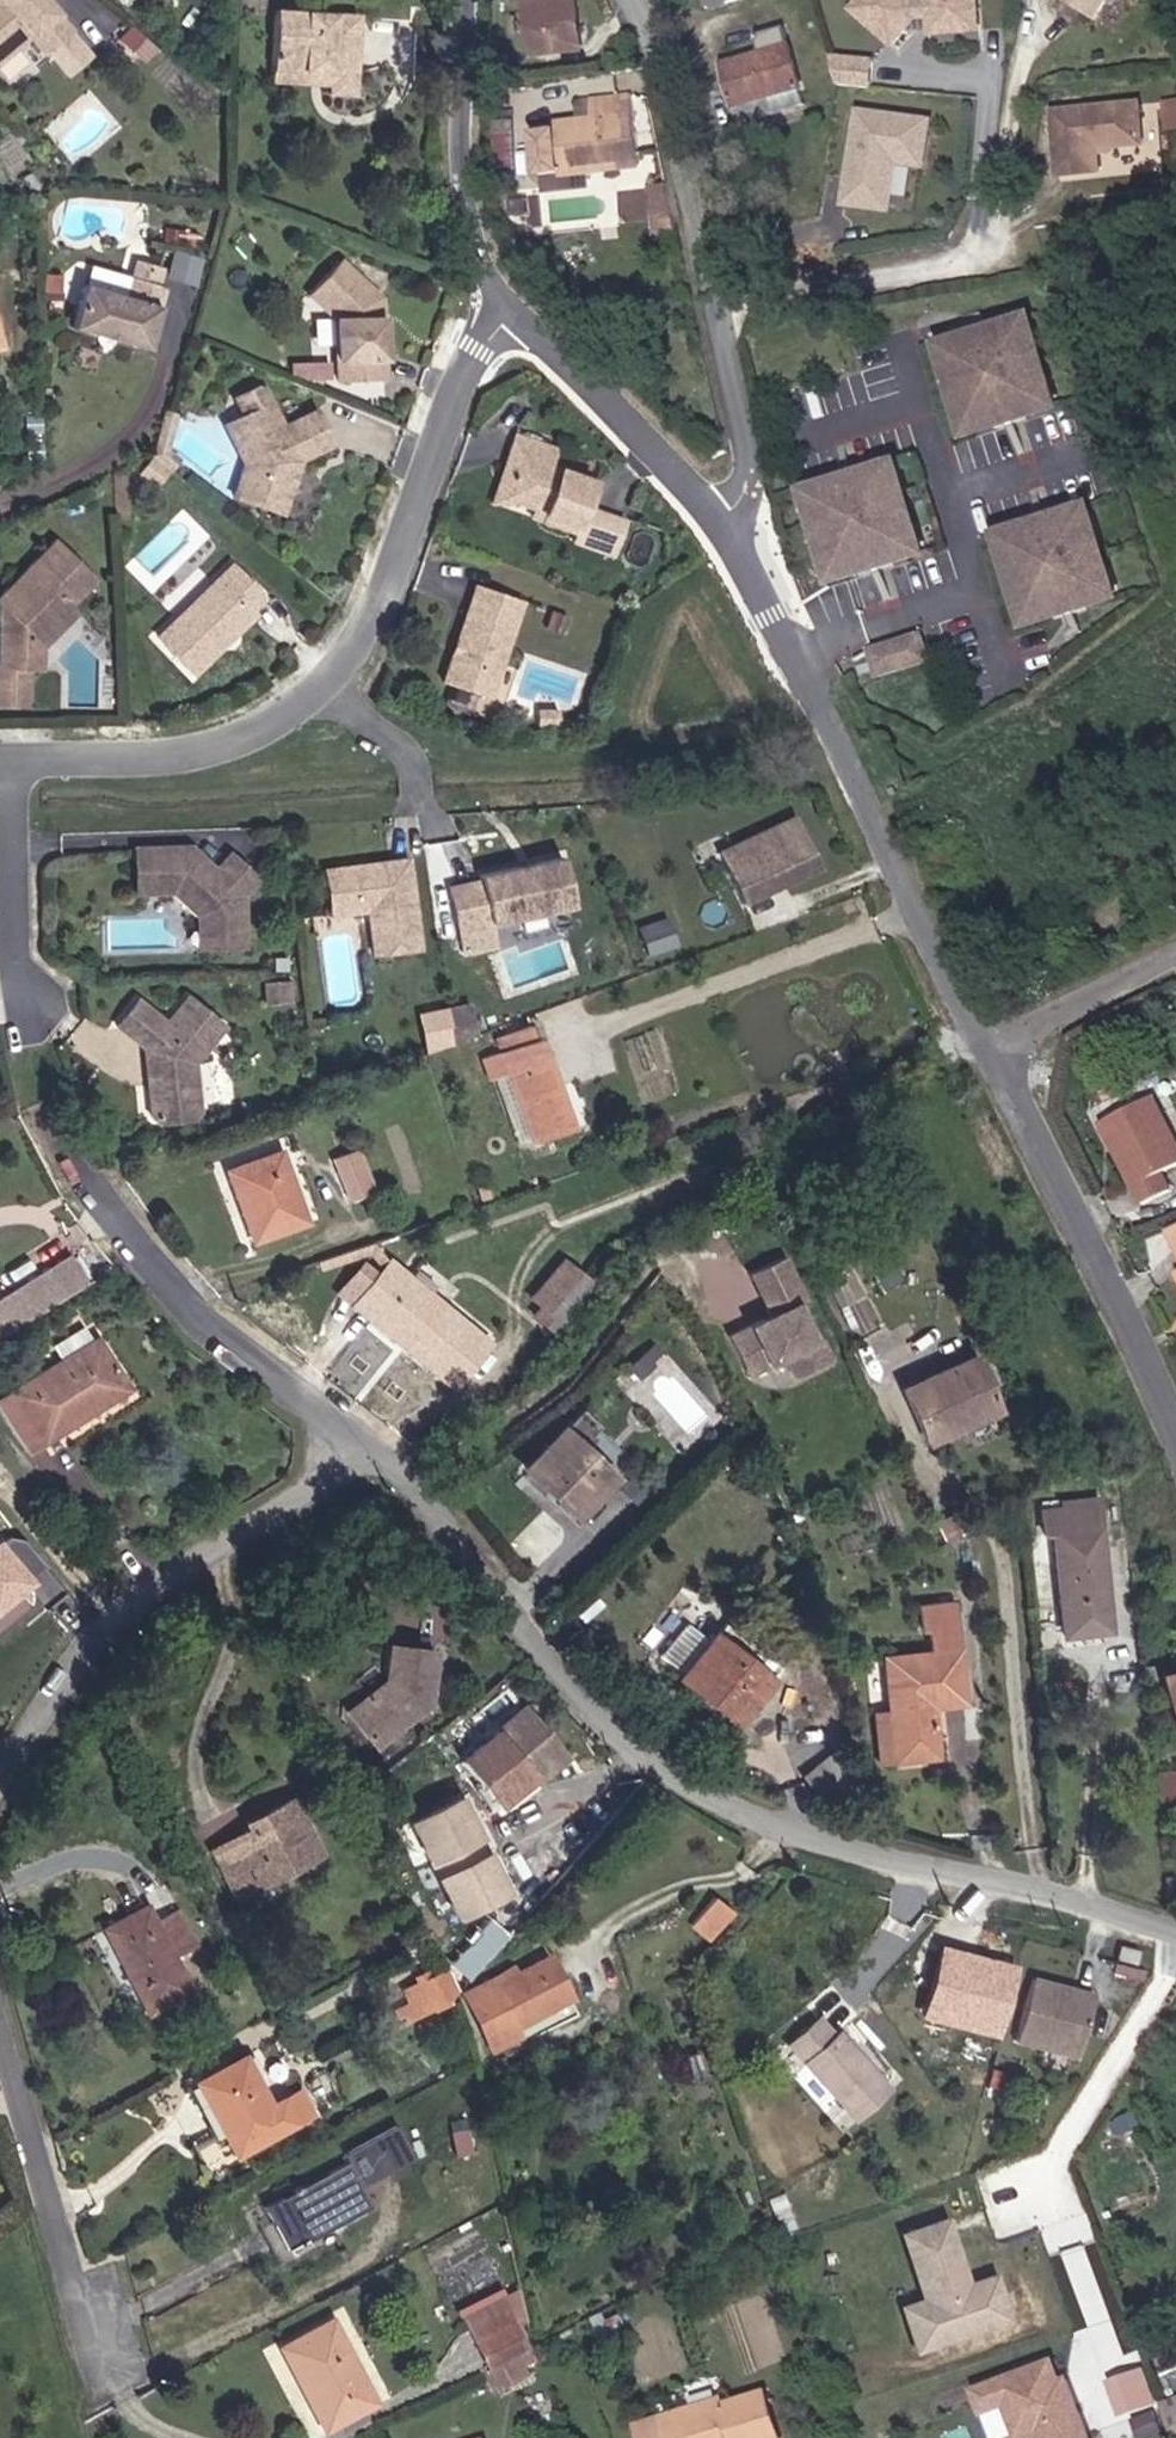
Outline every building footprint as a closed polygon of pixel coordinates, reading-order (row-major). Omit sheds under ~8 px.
[(53,0),(0,0),(0,69),(32,42),(49,55),(79,29),(53,0)] [(535,62),(590,56),(580,0),(529,0),(535,62)] [(984,34),(983,0),(865,0),(865,36),(984,34)] [(1108,16),(1120,0),(1075,0),(1108,16)] [(364,13),(283,6),(273,81),(359,89),(364,13)] [(796,43),(730,64),(742,109),(809,89),(796,43)] [(836,82),(876,86),(878,57),(838,54),(836,82)] [(650,171),(634,94),(593,99),(596,116),(566,121),(567,130),(543,135),(551,180),(650,171)] [(1147,101),(1058,108),(1063,176),(1109,176),(1107,151),(1151,148),(1147,101)] [(929,170),(937,116),(858,104),(843,205),(896,213),(904,166),(929,170)] [(387,295),(348,256),(313,295),(337,316),(336,379),(391,379),(387,295)] [(130,292),(91,282),(80,326),(153,349),(169,288),(164,286),(170,270),(138,262),(130,292)] [(1039,312),(942,341),(974,440),(1073,408),(1039,312)] [(246,415),(231,422),(249,460),(235,493),(291,518),(307,461),(338,446),(318,407),(286,421),(271,383),(239,396),(246,415)] [(567,449),(519,431),(494,501),(533,509),(542,519),(581,531),(576,544),(618,557),(632,517),(592,506),(600,478),(560,466),(567,449)] [(904,456),(808,486),(836,589),(937,556),(904,456)] [(1102,501),(1001,529),(1033,629),(1131,603),(1102,501)] [(58,539),(0,598),(0,705),(35,706),(34,670),(47,670),(46,644),(82,610),(77,605),(101,583),(58,539)] [(237,562),(159,635),(198,675),(269,597),(237,562)] [(532,603),(479,585),(446,679),(496,699),(532,603)] [(930,632),(874,649),(886,683),(940,665),(930,632)] [(797,815),(723,850),(749,906),(825,870),(797,815)] [(196,841),(138,843),(139,897),(179,894),(201,915),(203,953),(251,950),(247,893),(264,883),(231,851),(212,866),(196,841)] [(414,859),(330,867),(336,913),(356,911),(364,925),(371,956),(427,950),(414,859)] [(570,859),(450,884),(464,957),(496,950),(495,927),(584,906),(570,859)] [(167,1020),(140,996),(117,1029),(147,1051),(153,1121),(161,1125),(195,1120),(205,1113),(201,1065),(229,1027),(189,994),(167,1020)] [(472,1000),(418,1007),(423,1046),(477,1039),(472,1000)] [(504,1054),(481,1060),(487,1085),(510,1077),(536,1145),(581,1129),(548,1037),(538,1040),(534,1025),(496,1038),(504,1054)] [(1107,1125),(1148,1204),(1175,1189),(1175,1187),(1169,1172),(1175,1168),(1175,1129),(1160,1096),(1107,1125)] [(331,1155),(346,1194),(374,1184),(358,1144),(331,1155)] [(288,1150),(228,1167),(254,1240),(312,1218),(288,1150)] [(602,1283),(566,1256),(530,1302),(566,1327),(602,1283)] [(494,1349),(392,1258),(354,1305),(457,1391),(494,1349)] [(787,1260),(752,1277),(772,1318),(733,1337),(754,1377),(787,1362),(796,1379),(834,1362),(787,1260)] [(0,1401),(0,1402),(30,1456),(139,1393),(103,1337),(97,1342),(87,1328),(56,1348),(64,1360),(0,1401)] [(981,1355),(905,1387),(928,1450),(1009,1411),(981,1355)] [(627,1476),(565,1425),(523,1473),(582,1527),(627,1476)] [(1102,1495),(1040,1503),(1046,1540),(1054,1536),(1067,1639),(1118,1635),(1102,1495)] [(0,1549),(0,1622),(41,1585),(36,1579),(48,1569),(28,1544),(8,1542),(0,1549)] [(956,1601),(920,1603),(934,1654),(887,1655),(891,1712),(879,1713),(882,1765),(952,1760),(946,1706),(972,1705),(956,1601)] [(676,1660),(694,1626),(681,1619),(663,1653),(676,1660)] [(783,1677),(721,1630),(681,1677),(747,1727),(783,1677)] [(441,1650),(389,1643),(387,1681),(346,1711),(374,1749),(437,1707),(441,1650)] [(1161,1673),(1175,1719),(1175,1669),(1161,1673)] [(528,1704),(462,1760),(499,1806),(539,1778),(545,1784),(577,1756),(528,1704)] [(250,1830),(211,1853),(239,1905),(334,1864),(296,1799),(247,1823),(250,1830)] [(471,1865),(490,1852),(474,1827),(456,1838),(460,1845),(444,1856),(460,1880),(474,1871),(471,1865)] [(471,1865),(474,1871),(494,1858),(490,1852),(471,1865)] [(529,1912),(508,1891),(489,1910),(510,1931),(529,1912)] [(712,1939),(735,1908),(715,1892),(691,1924),(712,1939)] [(176,1896),(105,1927),(150,2013),(196,1993),(180,1959),(200,1949),(176,1896)] [(497,1974),(463,1989),(489,2057),(527,2041),(522,2028),(581,2000),(553,1949),(501,1980),(497,1974)] [(410,2013),(445,1996),(451,1990),(440,1968),(398,1989),(410,2013)] [(1100,1991),(1034,1976),(1018,2041),(1085,2058),(1100,1991)] [(838,2034),(823,2016),(792,2046),(857,2123),(896,2090),(844,2029),(838,2034)] [(248,2053),(196,2078),(239,2158),(318,2112),(304,2090),(277,2104),(248,2053)] [(354,2163),(269,2205),(291,2250),(378,2207),(354,2163)] [(896,2233),(917,2298),(894,2307),(912,2356),(1009,2321),(991,2272),(964,2282),(942,2217),(896,2233)] [(517,2288),(465,2317),(490,2365),(529,2343),(517,2321),(525,2316),(517,2288)] [(338,2318),(281,2345),(327,2430),(383,2403),(338,2318)] [(1001,2407),(1010,2437),(1087,2437),(1064,2379),(1056,2382),(1048,2360),(967,2391),(977,2416),(1001,2407)] [(641,2423),(645,2437),(786,2437),(770,2391),(731,2403),(730,2396),(641,2423)] [(1162,2401),(1175,2437),(1175,2396),(1162,2401)]
